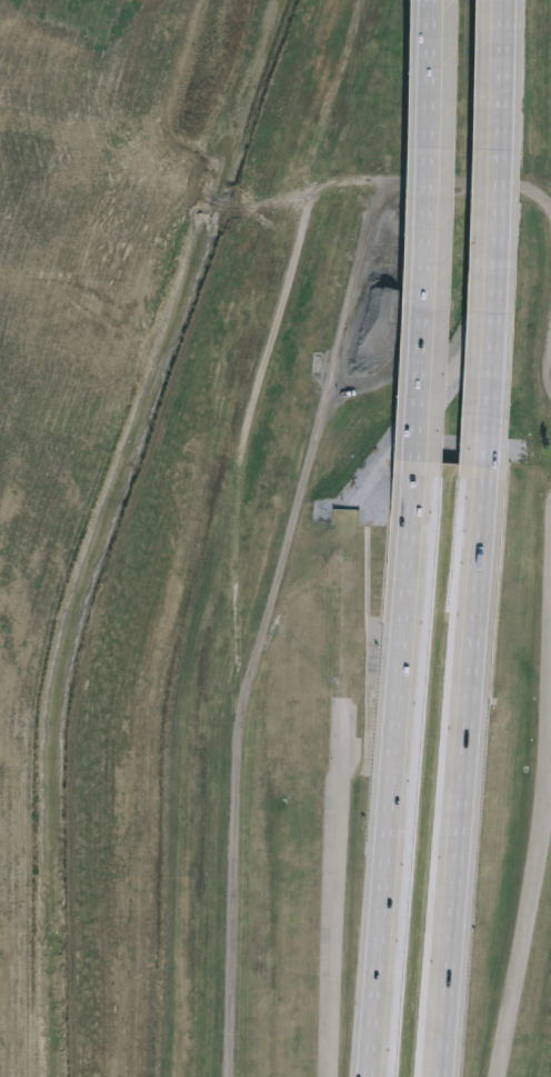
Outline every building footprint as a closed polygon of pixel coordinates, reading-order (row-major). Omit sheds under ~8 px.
[(335,509),(314,509),(314,526),(335,526),(335,509)] [(388,509),(360,509),(360,527),(388,527),(388,509)]
